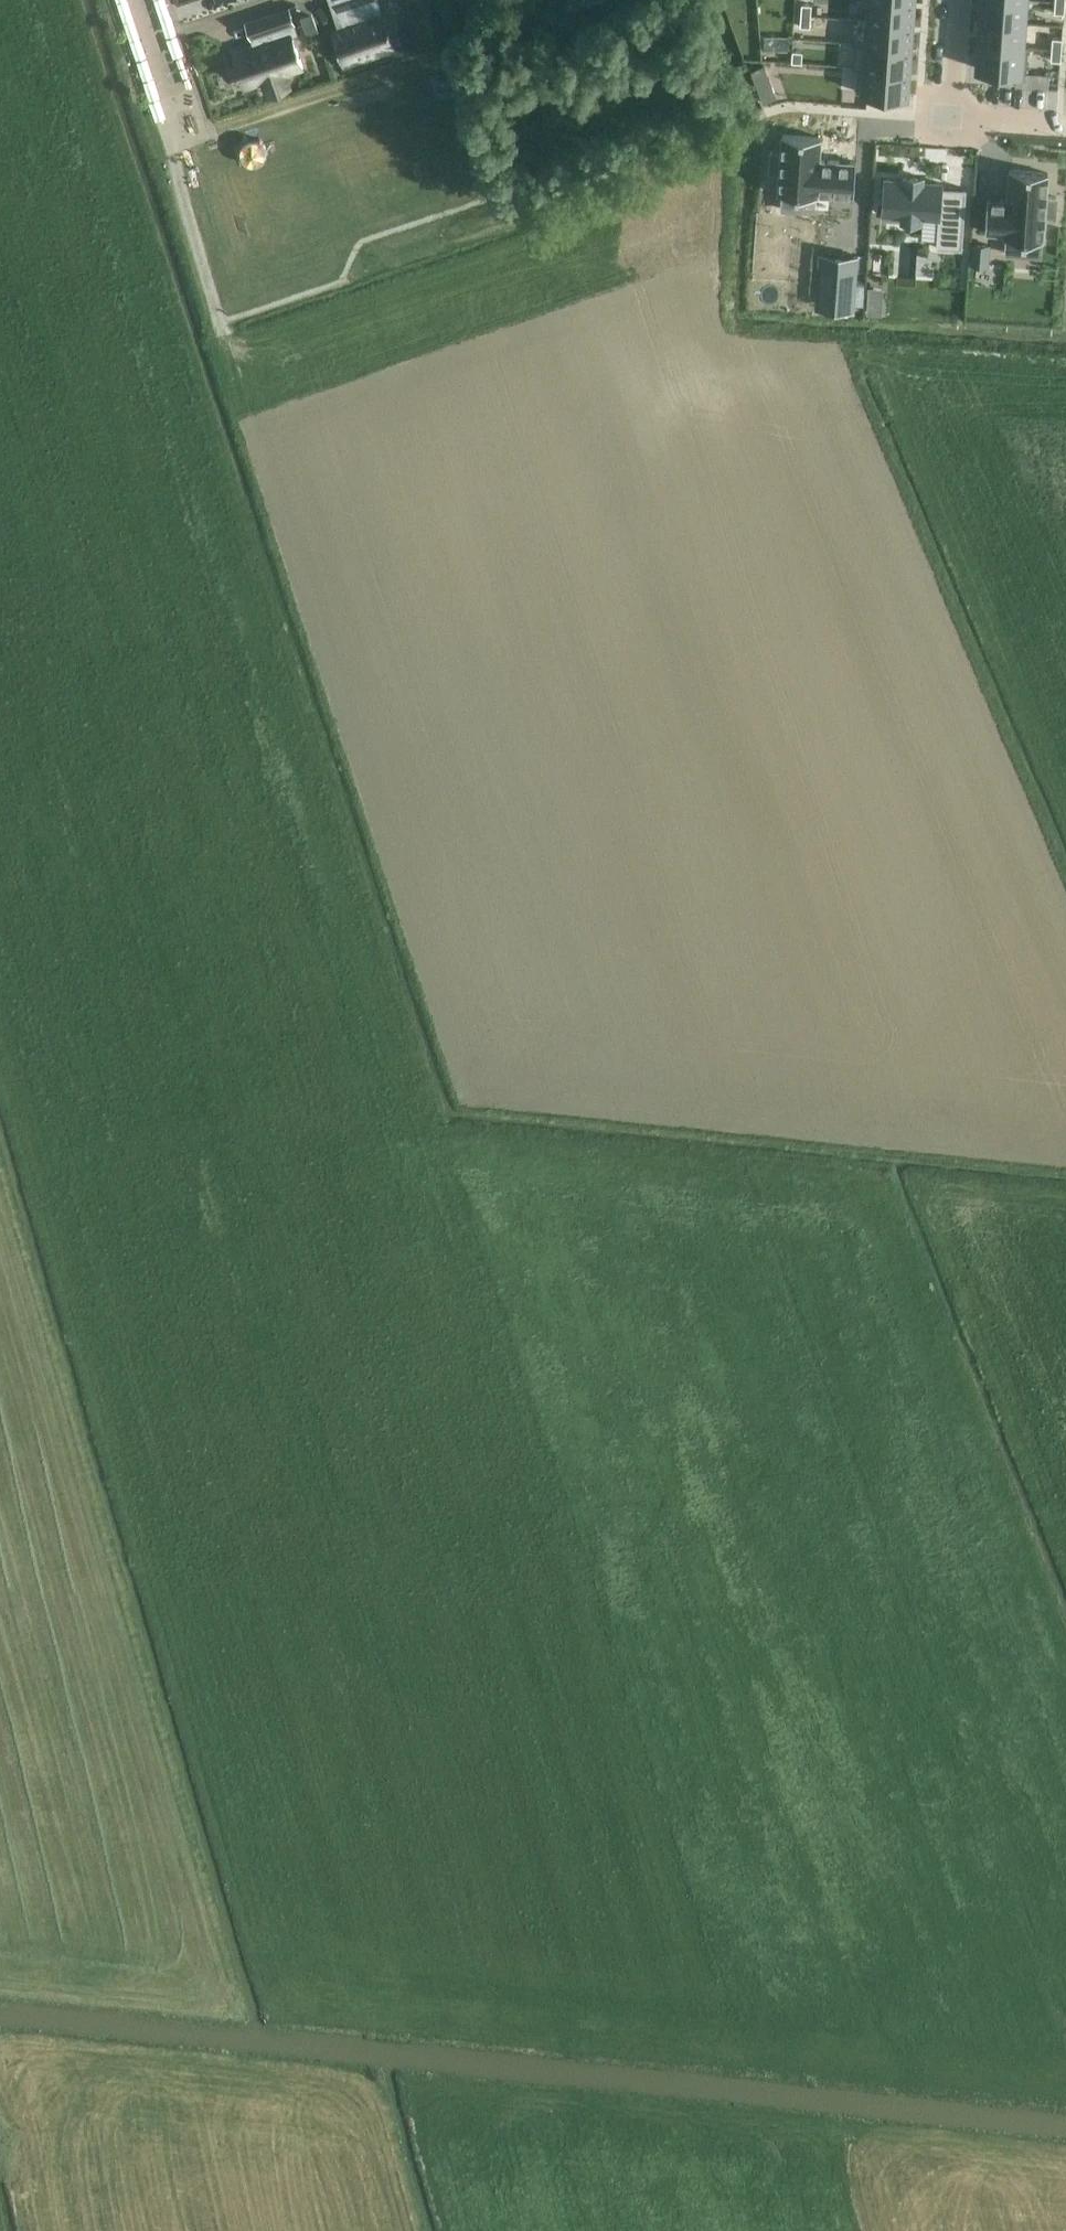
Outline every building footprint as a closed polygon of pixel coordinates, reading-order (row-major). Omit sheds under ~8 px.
[(343,28),(332,32),(341,59),(392,43),(383,15),(381,15),(376,0),(334,0),(343,28)] [(521,14),(536,9),(534,0),(517,0),(521,14)] [(868,19),(912,22),(914,0),(869,0),(868,19)] [(980,19),(1028,23),(1030,0),(982,0),(980,19)] [(1055,1),(1054,13),(1064,13),(1065,1),(1055,1)] [(261,43),(232,53),(243,86),(262,80),(264,89),(286,82),(283,73),(302,67),(291,36),(297,34),(288,7),(269,13),(274,28),(258,34),(261,43)] [(868,19),(866,43),(911,46),(912,22),(868,19)] [(980,19),(978,43),(1026,47),(1028,23),(980,19)] [(796,27),(796,38),(807,39),(807,27),(796,27)] [(1052,37),(1051,48),(1062,49),(1062,38),(1052,37)] [(796,38),(795,49),(806,49),(807,39),(796,38)] [(866,43),(864,67),(909,70),(911,46),(866,43)] [(978,43),(976,70),(1024,73),(1024,72),(1026,47),(978,43)] [(1051,48),(1050,60),(1061,61),(1062,49),(1051,48)] [(791,61),(790,70),(803,70),(803,62),(791,61)] [(864,67),(863,92),(907,94),(909,70),(864,67)] [(1024,73),(1017,73),(1016,86),(1048,88),(1049,74),(1024,72),(1024,73)] [(773,157),(771,180),(784,181),(783,197),(785,198),(784,212),(808,213),(809,200),(822,200),(823,193),(852,195),(853,166),(826,164),(827,142),(785,140),(784,157),(773,157)] [(888,164),(885,208),(951,212),(949,247),(965,248),(970,169),(888,164)] [(1004,238),(1043,241),(1045,216),(1056,217),(1058,199),(1047,198),(1049,175),(1010,171),(1007,202),(987,201),(984,232),(1004,234),(1004,238)] [(990,244),(973,243),(971,264),(988,265),(990,244)] [(820,259),(815,308),(846,311),(852,262),(820,259)] [(870,288),(868,312),(881,312),(883,289),(870,288)]
